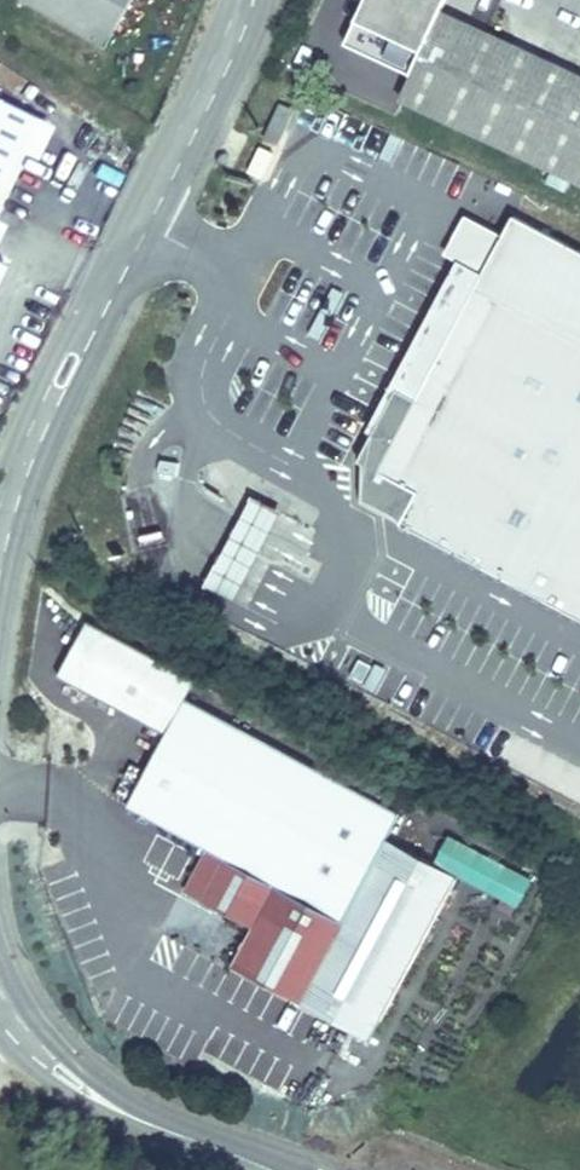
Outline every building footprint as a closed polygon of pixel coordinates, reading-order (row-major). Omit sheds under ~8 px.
[(101,35),(120,0),(39,0),(101,35)] [(347,33),(414,64),(443,0),(363,0),(347,33)] [(402,93),(579,177),(579,66),(444,2),(402,93)] [(0,101),(0,200),(20,156),(38,165),(56,128),(0,101)] [(277,101),(261,137),(277,144),(293,108),(277,101)] [(518,210),(478,283),(457,271),(442,299),(462,311),(417,390),(397,380),(358,451),(364,454),(363,456),(363,457),(363,458),(363,460),(364,462),(364,463),(365,464),(366,465),(367,465),(374,469),(362,492),(402,514),(579,611),(579,244),(518,210)] [(9,267),(0,264),(0,283),(9,267)] [(417,390),(462,311),(442,299),(397,380),(417,390)] [(283,503),(253,488),(210,576),(239,590),(283,503)] [(395,807),(184,697),(195,677),(86,620),(57,676),(166,732),(127,806),(207,847),(224,856),(202,899),(253,925),(232,964),(345,1023),(372,1037),(457,873),(435,861),(382,834),(395,807)] [(530,877),(449,834),(435,861),(457,873),(516,904),(530,877)] [(202,899),(224,856),(207,847),(185,891),(202,899)]
